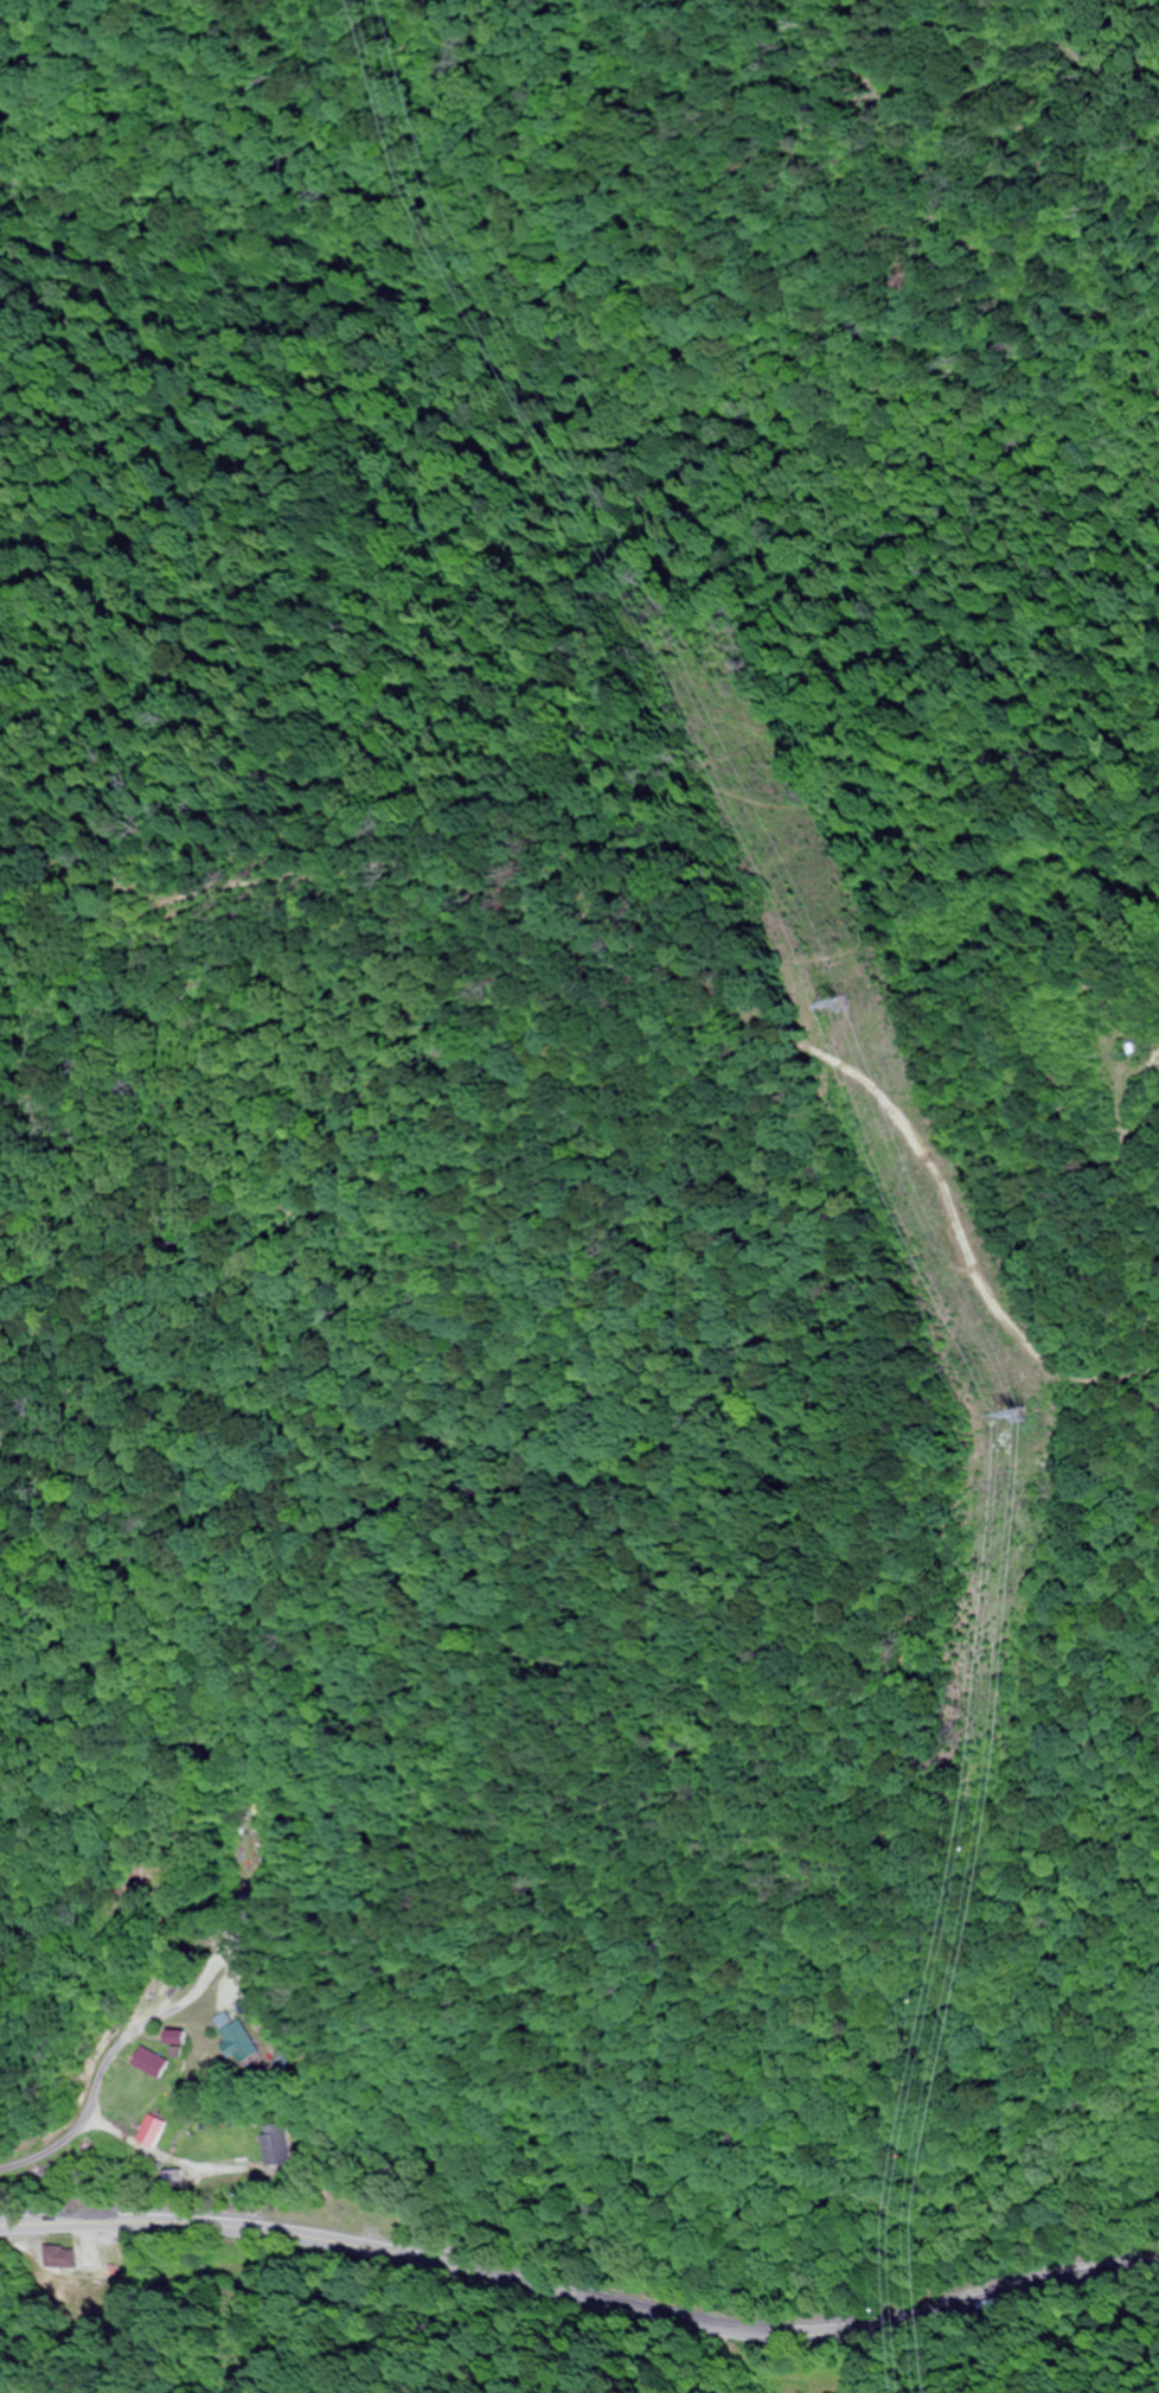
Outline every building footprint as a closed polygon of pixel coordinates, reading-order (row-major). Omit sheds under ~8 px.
[(226,2020),(255,2066),(273,2054),(252,2021),(244,2026),(236,2014),(226,2020)] [(190,2032),(172,2032),(172,2044),(190,2044),(190,2032)] [(165,2080),(174,2061),(145,2047),(136,2066),(165,2080)] [(156,2150),(171,2124),(154,2114),(139,2140),(156,2150)] [(289,2166),(286,2126),(263,2127),(265,2167),(289,2166)]
